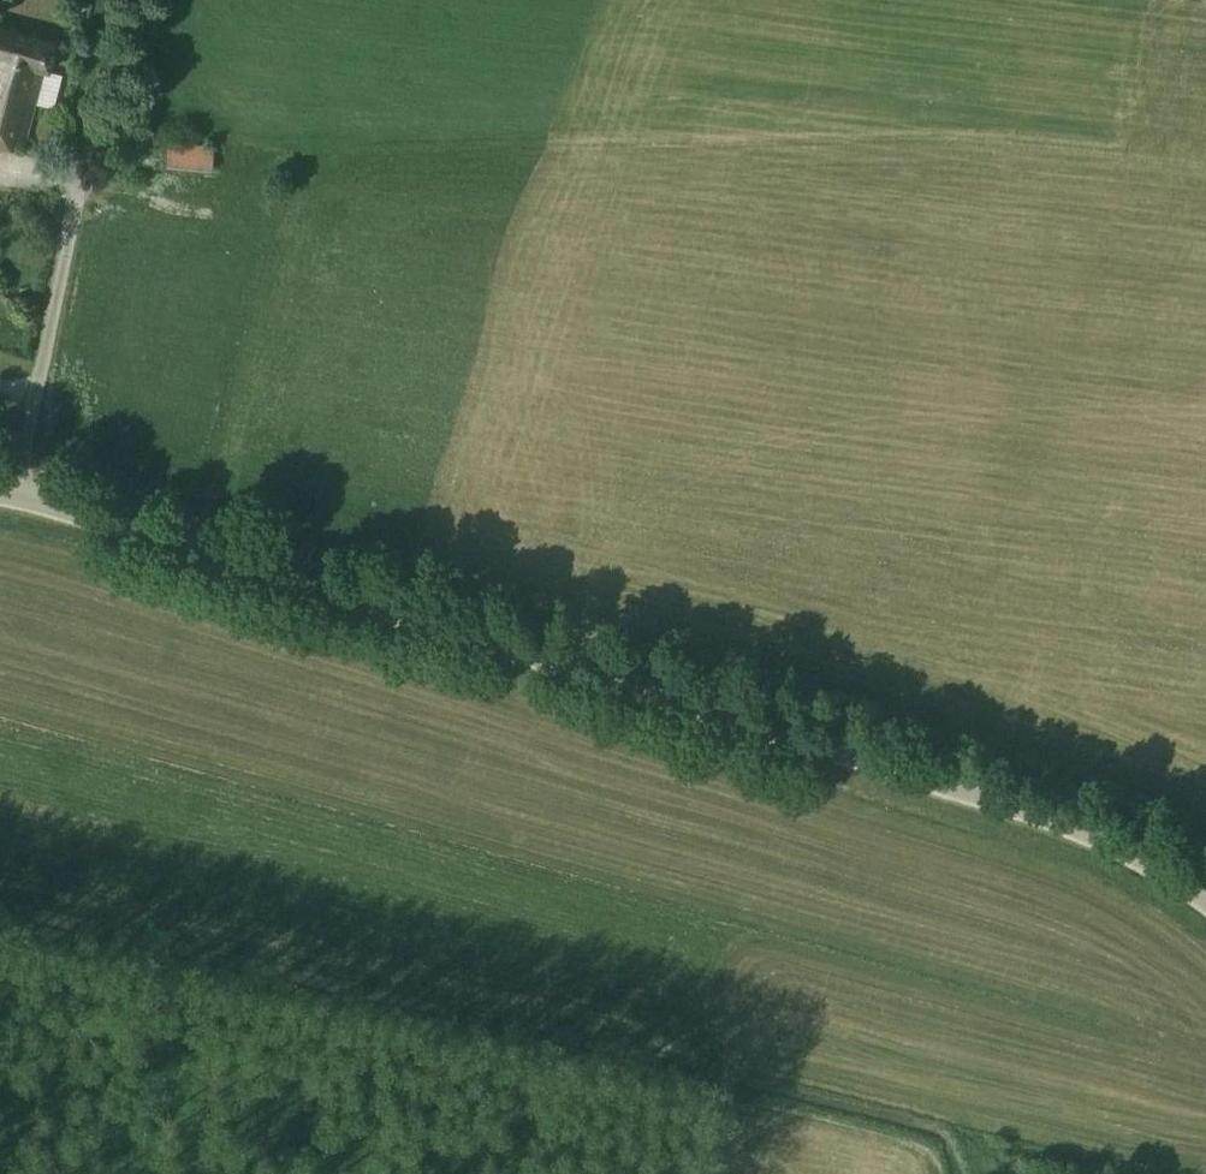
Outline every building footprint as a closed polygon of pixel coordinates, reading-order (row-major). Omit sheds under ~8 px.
[(0,28),(0,145),(23,150),(42,71),(50,73),(58,42),(0,28)] [(214,145),(166,141),(164,168),(212,171),(214,145)]
